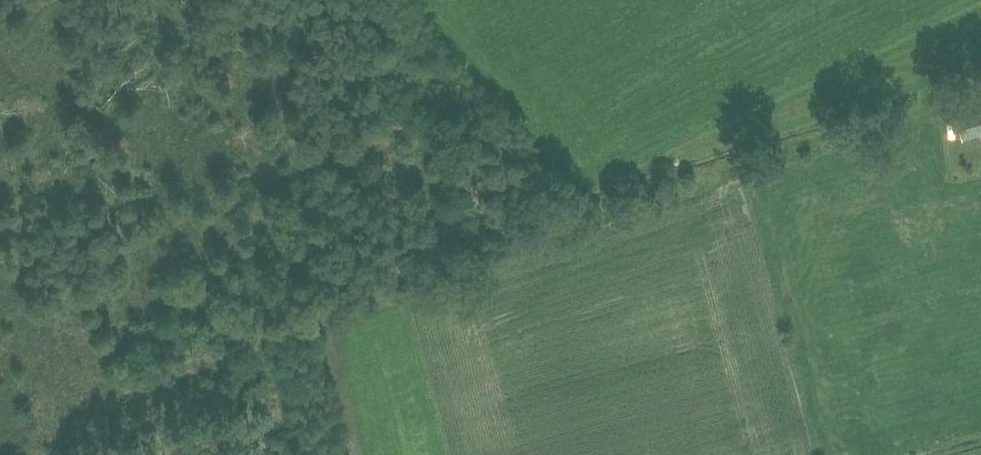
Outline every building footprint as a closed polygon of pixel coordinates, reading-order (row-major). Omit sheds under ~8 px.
[(980,131),(980,111),(956,119),(961,137),(980,131)]
